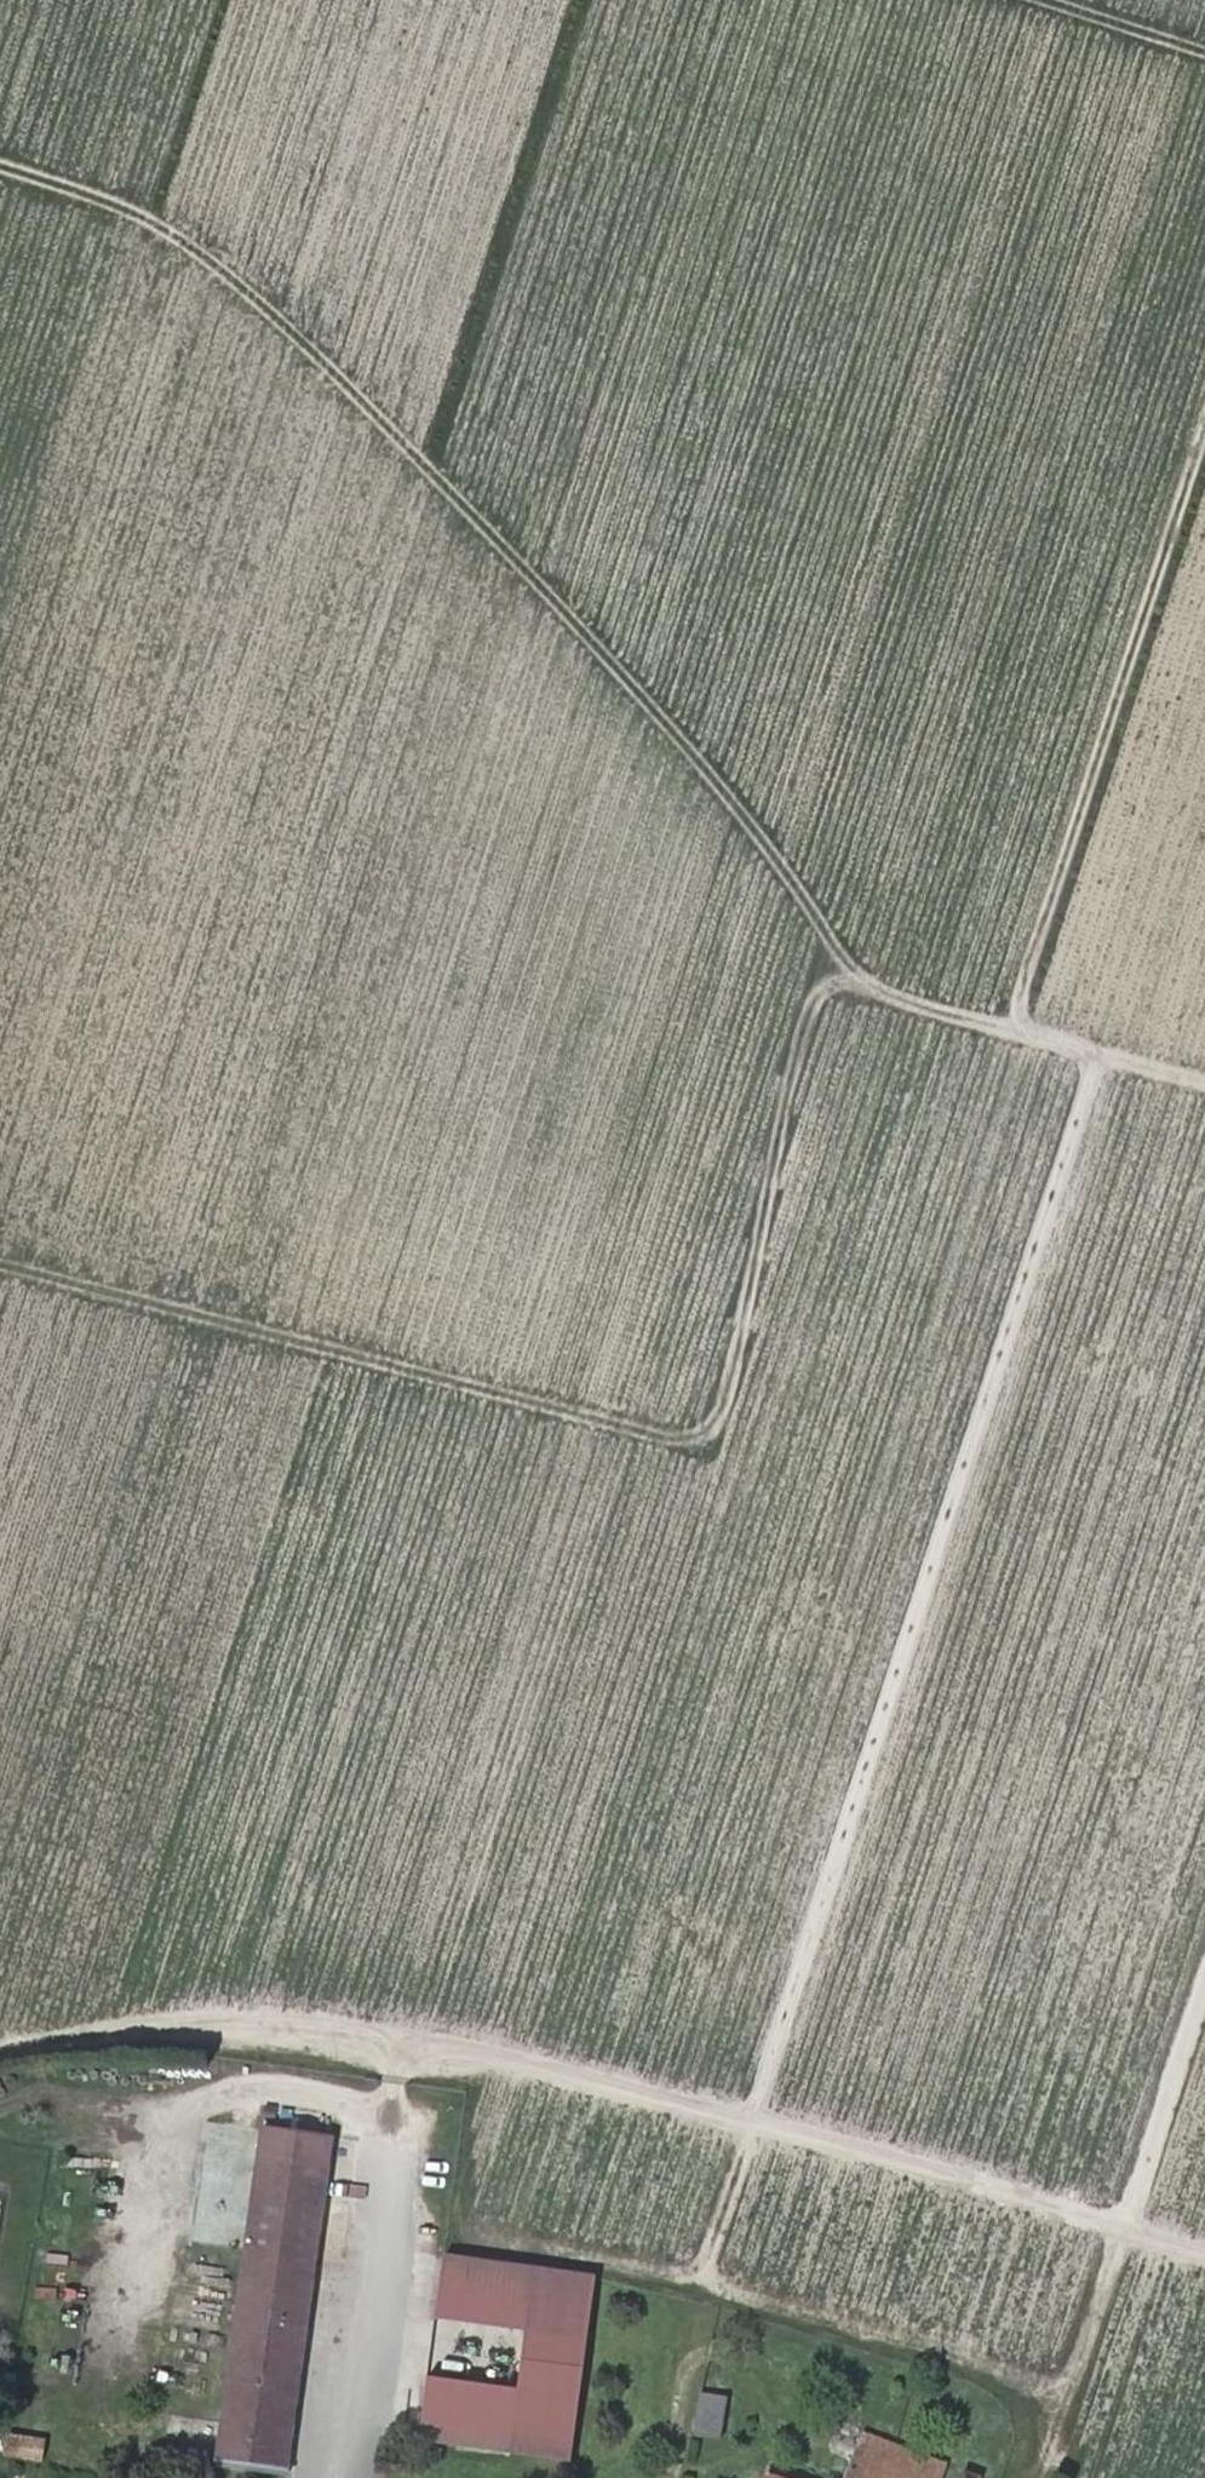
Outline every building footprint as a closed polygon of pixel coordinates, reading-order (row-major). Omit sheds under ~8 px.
[(287,2472),(334,2138),(262,2127),(216,2462),(287,2472)] [(526,2332),(535,2271),(443,2258),(435,2322),(526,2332)] [(510,2453),(519,2391),(426,2379),(419,2442),(510,2453)] [(719,2438),(725,2399),(703,2395),(696,2434),(719,2438)] [(42,2459),(44,2435),(4,2432),(2,2455),(42,2459)] [(947,2465),(862,2433),(845,2477),(942,2477),(947,2465)]
